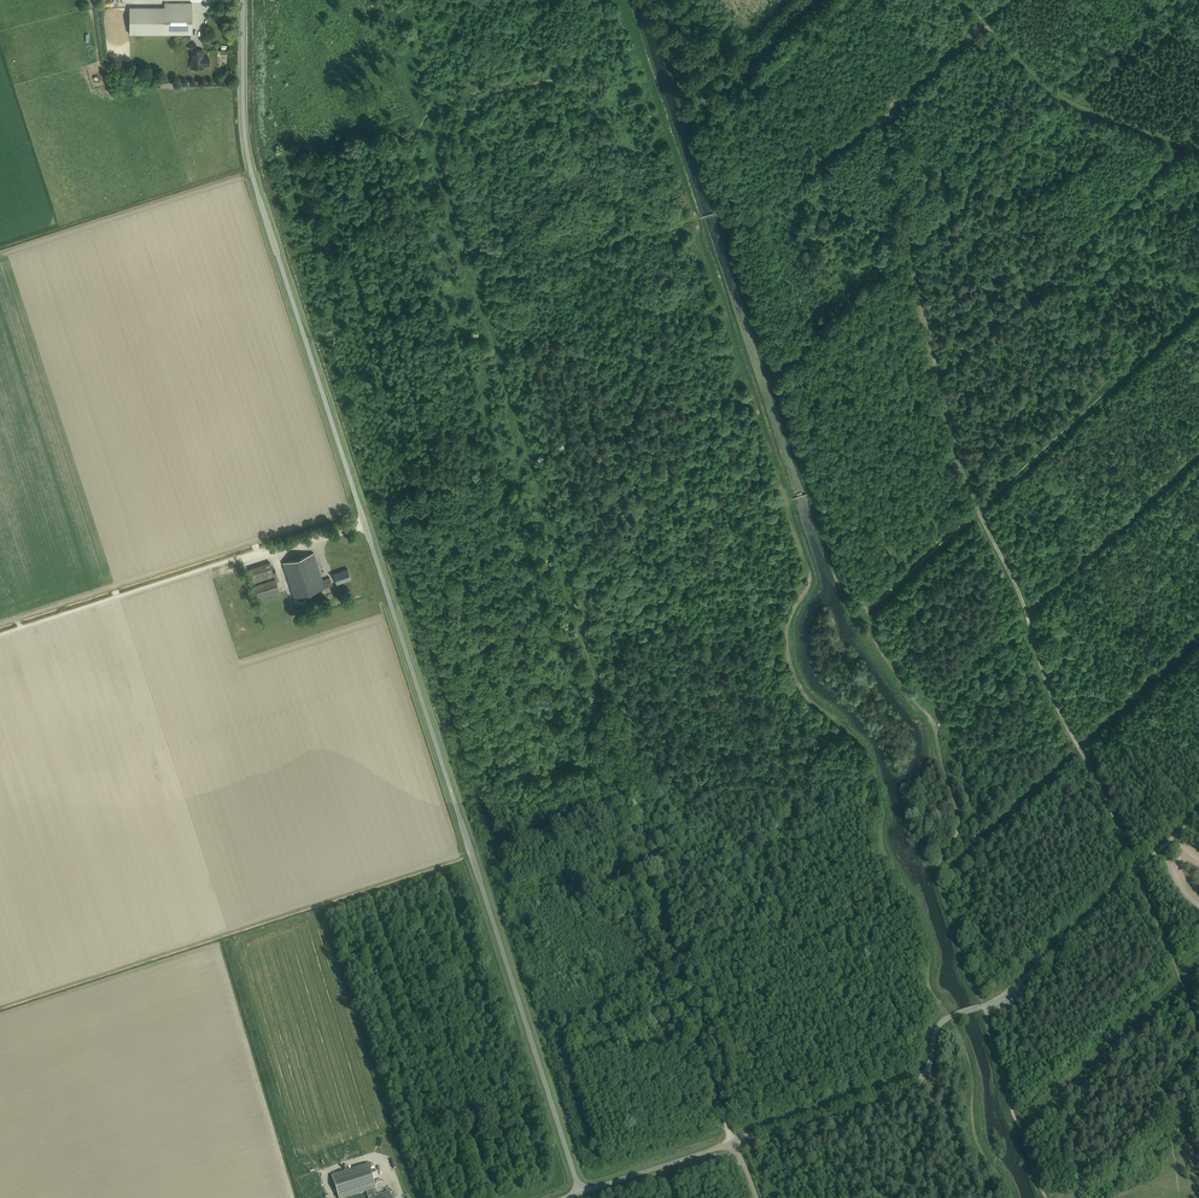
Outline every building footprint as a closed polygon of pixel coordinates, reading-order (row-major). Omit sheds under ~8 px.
[(192,34),(192,3),(164,3),(164,8),(129,8),(129,34),(192,34)] [(208,65),(208,58),(204,58),(204,56),(202,56),(202,51),(195,51),(195,49),(195,44),(189,44),(189,49),(192,49),(192,51),(192,62),(194,62),(194,68),(192,68),(192,69),(202,69),(202,65),(208,65)] [(294,598),(332,585),(329,578),(322,580),(314,553),(283,563),(294,598)] [(253,583),(274,576),(270,562),(249,569),(253,583)] [(336,584),(351,579),(348,569),(333,574),(336,584)] [(259,599),(280,593),(275,580),(254,586),(259,599)] [(331,1175),(339,1197),(345,1197),(365,1191),(375,1188),(367,1164),(331,1175)] [(365,1191),(368,1197),(391,1197),(389,1191),(377,1195),(375,1188),(365,1191)]
